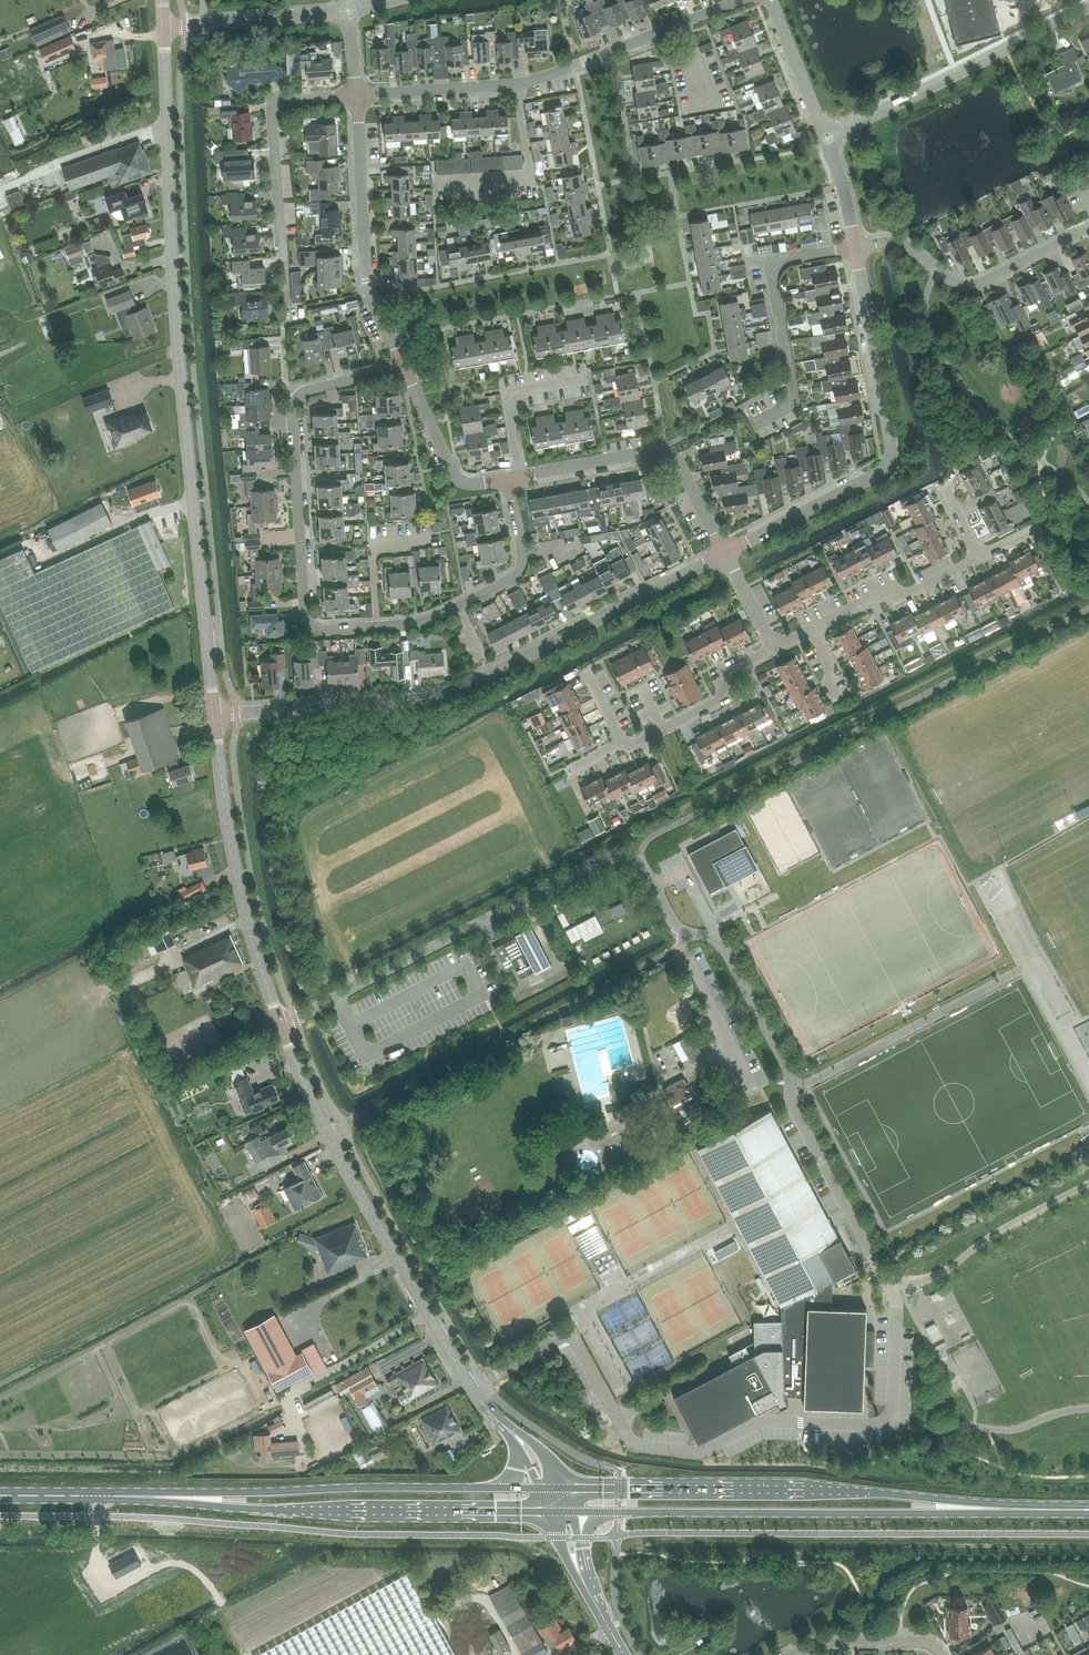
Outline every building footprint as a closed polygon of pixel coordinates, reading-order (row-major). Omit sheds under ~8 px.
[(618,2),(607,7),(604,0),(597,0),(594,1),(604,26),(610,24),(611,26),(626,20),(625,19),(619,2),(618,2)] [(625,19),(631,17),(632,20),(647,14),(642,0),(629,0),(628,0),(617,0),(618,2),(619,2),(625,19)] [(955,40),(1001,28),(994,0),(945,0),(955,40)] [(598,28),(604,26),(594,1),(585,5),(588,14),(577,19),(584,36),(599,30),(598,28)] [(734,39),(752,32),(747,19),(728,27),(729,27),(721,30),(719,31),(719,32),(721,36),(728,33),(727,32),(731,31),(734,39)] [(719,31),(721,30),(719,24),(709,28),(712,34),(719,32),(719,31)] [(496,42),(495,30),(493,31),(493,29),(486,29),(486,31),(485,31),(485,38),(484,38),(480,40),(480,41),(473,42),(474,61),(490,60),(490,57),(496,57),(497,57),(496,42)] [(517,45),(518,45),(527,45),(528,57),(547,56),(546,40),(545,30),(534,31),(517,32),(517,45)] [(517,32),(517,31),(507,32),(508,42),(496,42),(497,57),(496,57),(496,61),(513,60),(512,58),(519,57),(518,45),(517,45),(517,32)] [(727,57),(757,45),(752,32),(734,39),(737,47),(734,49),(733,48),(725,52),(727,57)] [(49,61),(76,49),(70,36),(40,49),(42,55),(45,63),(49,61)] [(434,63),(441,63),(439,36),(433,37),(429,37),(430,47),(418,48),(417,48),(419,66),(418,66),(435,65),(434,63)] [(439,36),(441,63),(447,62),(447,65),(463,64),(463,62),(468,61),(467,39),(462,40),(462,45),(449,46),(449,36),(439,36)] [(395,51),(396,51),(395,37),(386,37),(384,37),(385,47),(373,48),(374,67),(390,66),(390,64),(396,63),(395,51)] [(1080,41),(1088,60),(1088,37),(1080,41)] [(417,48),(418,48),(417,40),(407,41),(407,50),(396,51),(395,51),(396,63),(396,70),(413,69),(412,66),(418,66),(419,66),(417,48)] [(92,43),(94,58),(103,57),(105,69),(126,66),(123,48),(117,49),(112,49),(112,45),(107,46),(107,41),(106,41),(103,42),(92,43)] [(699,46),(699,48),(701,53),(713,48),(711,42),(699,46)] [(742,66),(760,58),(755,46),(757,45),(727,57),(729,62),(735,60),(735,59),(738,57),(742,66)] [(1056,96),(1082,83),(1071,62),(1078,58),(1073,48),(1057,56),(1062,65),(1045,74),(1056,96)] [(331,59),(316,60),(316,59),(310,57),(309,52),(300,53),(301,66),(308,65),(308,70),(308,77),(309,77),(316,76),(316,77),(317,77),(317,76),(322,76),(322,77),(332,76),(332,72),(333,72),(333,70),(332,70),(331,64),(333,64),(333,63),(331,63),(331,62),(331,59)] [(257,76),(263,82),(264,80),(282,79),(281,68),(280,66),(279,67),(279,65),(277,64),(276,64),(275,58),(257,59),(256,58),(255,59),(243,60),(240,63),(235,63),(235,62),(230,63),(228,64),(229,79),(227,81),(229,83),(237,82),(238,93),(253,77),(257,76)] [(760,58),(742,66),(745,74),(741,75),(741,74),(735,77),(737,82),(747,78),(747,79),(765,72),(760,58)] [(635,79),(653,75),(652,66),(655,65),(656,67),(663,65),(662,60),(651,62),(632,65),(635,79)] [(667,87),(666,81),(658,82),(659,83),(655,84),(653,75),(635,79),(637,91),(637,92),(667,87)] [(106,77),(93,79),(94,88),(107,86),(106,77)] [(762,99),(778,92),(773,79),(755,87),(755,88),(745,91),(747,97),(756,93),(756,92),(759,91),(762,99)] [(740,86),(730,89),(734,99),(743,96),(740,86)] [(637,106),(655,102),(654,93),(658,93),(658,94),(668,92),(667,87),(637,92),(637,91),(634,92),(637,106)] [(755,116),(786,104),(785,104),(783,105),(778,92),(762,99),(766,107),(762,109),(762,108),(753,111),(755,116)] [(655,102),(637,106),(639,119),(659,116),(669,114),(668,108),(661,109),(661,110),(657,111),(655,102)] [(772,124),(791,117),(786,104),(755,116),(757,122),(766,119),(766,117),(769,116),(772,124)] [(233,140),(252,138),(251,125),(250,125),(249,112),(236,113),(235,105),(221,105),(222,116),(229,116),(230,128),(228,128),(228,138),(232,137),(233,140)] [(549,125),(571,121),(570,115),(564,116),(563,108),(546,111),(549,125)] [(493,110),(494,133),(508,132),(507,115),(499,115),(498,109),(493,110)] [(481,134),(494,133),(493,110),(487,110),(488,116),(480,117),(481,134)] [(454,136),(467,135),(466,111),(460,112),(461,118),(452,118),(454,136)] [(481,134),(480,117),(472,117),(471,111),(466,111),(467,135),(481,134)] [(414,138),(427,137),(425,114),(420,115),(420,121),(412,121),(414,138)] [(447,135),(446,126),(440,126),(439,120),(431,120),(431,114),(425,114),(427,137),(427,143),(434,143),(433,137),(440,136),(447,136),(447,135)] [(387,146),(400,145),(398,116),(393,116),(393,122),(385,123),(387,146)] [(399,116),(398,116),(400,145),(414,145),(413,138),(414,138),(412,121),(404,122),(404,116),(399,116)] [(791,117),(772,124),(776,133),(772,134),(772,133),(765,136),(768,144),(774,142),(775,143),(782,140),(780,136),(796,130),(791,117)] [(732,131),(735,150),(749,147),(746,128),(745,128),(743,118),(738,119),(739,126),(740,125),(741,130),(732,131)] [(735,150),(732,131),(723,133),(722,129),(724,128),(722,119),(716,120),(721,150),(722,152),(735,150)] [(36,130),(46,127),(43,120),(33,123),(36,130)] [(708,152),(721,150),(716,120),(711,121),(712,128),(713,128),(714,132),(705,134),(708,152)] [(551,138),(568,135),(566,127),(572,126),(571,121),(549,125),(542,127),(543,132),(550,130),(551,138)] [(762,126),(764,132),(772,129),(770,123),(762,126)] [(309,153),(336,152),(335,124),(307,126),(309,153)] [(708,152),(705,134),(696,135),(695,131),(697,131),(695,124),(690,125),(695,154),(708,152)] [(682,157),(695,154),(690,125),(684,126),(685,133),(686,132),(686,137),(678,138),(682,157)] [(536,127),(528,128),(530,135),(537,134),(536,127)] [(682,157),(678,138),(669,140),(668,136),(669,135),(668,129),(663,130),(668,159),(669,159),(682,157)] [(669,159),(668,159),(663,130),(658,131),(659,140),(661,139),(661,143),(652,145),(655,163),(669,161),(669,159)] [(553,151),(576,147),(575,141),(569,143),(568,135),(551,138),(553,151)] [(655,163),(652,145),(643,146),(643,142),(644,142),(643,135),(637,136),(639,147),(638,147),(642,166),(655,163)] [(120,185),(153,172),(145,148),(143,149),(140,141),(62,168),(71,190),(109,177),(112,188),(120,185)] [(533,155),(540,154),(539,147),(532,148),(533,155)] [(576,147),(553,151),(556,165),(573,162),(571,154),(577,152),(576,147)] [(224,178),(254,176),(253,157),(248,158),(248,148),(226,150),(227,159),(223,159),(224,178)] [(540,154),(533,155),(535,162),(542,161),(540,154)] [(325,160),(313,160),(307,160),(307,171),(313,171),(319,170),(320,189),(310,189),(311,200),(332,199),(331,190),(338,190),(338,178),(340,178),(339,166),(326,167),(325,160)] [(392,189),(409,188),(409,174),(414,174),(413,165),(396,166),(396,175),(391,175),(385,176),(385,182),(391,181),(392,189)] [(559,192),(565,191),(588,186),(587,181),(581,182),(580,174),(563,177),(564,184),(557,185),(559,192)] [(568,204),(585,201),(583,193),(589,192),(588,186),(565,191),(568,204)] [(387,203),(410,202),(409,188),(392,189),(392,197),(386,197),(387,203)] [(75,199),(71,190),(62,194),(66,203),(75,199)] [(1049,215),(1056,211),(1060,220),(1073,213),(1061,190),(1042,200),(1044,204),(1049,215)] [(111,210),(112,212),(113,214),(115,216),(117,217),(119,218),(121,219),(123,219),(126,218),(126,219),(135,215),(137,220),(149,215),(148,211),(145,203),(142,193),(128,199),(125,191),(106,197),(111,210)] [(554,192),(547,193),(548,201),(555,199),(554,192)] [(233,218),(257,216),(256,200),(244,201),(244,193),(222,195),(222,203),(232,202),(233,218)] [(1042,200),(1041,200),(1033,204),(1030,197),(1018,203),(1024,215),(1024,214),(1031,227),(1037,223),(1041,230),(1054,223),(1049,215),(1044,204),(1042,200)] [(564,219),(570,217),(593,213),(592,207),(586,208),(585,201),(568,204),(569,211),(562,212),(564,219)] [(321,213),(322,234),(316,234),(316,242),(334,241),(333,234),(340,233),(339,209),(331,209),(331,202),(316,202),(311,203),(312,214),(321,213)] [(410,202),(387,203),(387,208),(393,208),(393,216),(399,216),(399,222),(415,222),(416,214),(410,215),(410,202)] [(795,205),(798,225),(813,222),(815,231),(821,230),(818,214),(812,215),(810,202),(795,205)] [(295,203),(295,211),(309,211),(308,203),(295,203)] [(783,228),(798,225),(795,205),(779,208),(783,228)] [(530,210),(532,217),(547,214),(546,207),(530,210)] [(768,230),(783,228),(779,208),(764,210),(768,230)] [(735,211),(739,224),(748,221),(745,209),(735,211)] [(753,233),(768,230),(764,210),(749,213),(752,226),(746,227),(749,243),(755,242),(753,233)] [(552,220),(559,219),(558,212),(550,213),(552,220)] [(505,222),(512,220),(511,213),(504,215),(505,222)] [(593,213),(570,217),(564,219),(565,224),(571,223),(574,237),(591,234),(588,219),(594,218),(593,213)] [(824,213),(818,214),(821,230),(827,228),(825,213),(824,213)] [(1024,214),(1024,215),(1016,219),(1014,214),(1002,220),(1004,225),(1005,225),(1008,232),(1015,228),(1021,240),(1034,233),(1031,227),(1024,214)] [(477,220),(478,227),(486,225),(484,218),(477,220)] [(710,233),(710,234),(712,233),(711,227),(709,227),(707,218),(690,222),(693,236),(710,233)] [(559,219),(552,220),(553,227),(560,226),(559,219)] [(457,223),(458,231),(466,229),(464,222),(457,223)] [(145,238),(150,237),(147,223),(131,227),(132,232),(122,235),(125,247),(122,247),(125,258),(137,255),(134,246),(146,243),(145,238)] [(398,243),(416,242),(415,228),(409,229),(409,223),(400,223),(400,229),(398,229),(398,230),(392,230),(392,235),(398,235),(398,243)] [(528,234),(531,252),(539,250),(540,256),(545,255),(544,249),(554,247),(550,224),(540,226),(541,231),(528,234)] [(1005,225),(1004,225),(996,229),(994,224),(983,230),(989,242),(995,238),(1001,250),(1014,243),(1008,232),(1005,225)] [(437,227),(439,236),(448,235),(446,225),(437,227)] [(235,251),(259,250),(258,233),(247,234),(246,226),(224,228),(225,236),(234,235),(235,251)] [(740,228),(739,229),(742,244),(743,244),(749,243),(746,227),(740,228)] [(531,252),(528,234),(521,235),(520,229),(514,230),(515,236),(519,259),(525,258),(524,253),(531,252)] [(96,244),(106,240),(102,230),(92,234),(96,244)] [(519,259),(515,236),(514,230),(500,233),(493,234),(497,252),(503,251),(504,256),(512,255),(513,260),(519,259)] [(989,242),(983,230),(974,234),(972,230),(967,232),(966,230),(959,234),(960,236),(961,236),(967,247),(973,244),(979,256),(992,249),(989,242)] [(712,242),(710,234),(710,233),(693,236),(696,251),(715,247),(714,241),(712,242)] [(478,261),(474,244),(468,245),(466,234),(459,235),(461,246),(466,269),(471,268),(470,263),(478,261)] [(466,269),(461,246),(459,235),(453,237),(455,247),(448,248),(451,266),(459,265),(460,270),(466,269)] [(961,236),(960,236),(952,240),(950,235),(945,238),(944,236),(937,239),(944,253),(951,250),(957,261),(970,254),(967,247),(961,236)] [(82,243),(86,253),(94,250),(91,240),(82,243)] [(474,244),(478,261),(485,260),(486,265),(492,264),(491,259),(492,259),(488,241),(474,244)] [(393,257),(417,256),(416,242),(398,243),(399,251),(393,251),(393,257)] [(739,242),(732,243),(733,250),(741,249),(739,242)] [(65,250),(69,259),(80,255),(86,253),(82,243),(78,245),(77,243),(65,248),(65,250)] [(698,265),(715,262),(715,260),(722,259),(720,248),(719,248),(719,246),(715,247),(696,251),(698,265)] [(318,271),(342,270),(341,255),(327,256),(327,249),(299,251),(300,265),(318,264),(318,271)] [(32,253),(26,256),(29,262),(35,259),(32,253)] [(104,287),(127,278),(123,268),(114,271),(111,263),(112,255),(97,253),(96,260),(99,267),(94,269),(98,278),(100,278),(104,287)] [(1088,276),(1088,259),(1086,253),(1072,260),(1079,273),(1073,276),(1080,289),(1088,285),(1088,280),(1088,277),(1088,276)] [(80,255),(69,259),(71,267),(84,262),(82,255),(80,255)] [(417,256),(393,257),(393,262),(399,262),(400,270),(417,269),(417,256)] [(244,286),(265,284),(264,267),(250,268),(249,260),(233,261),(234,275),(243,274),(244,286)] [(701,279),(720,275),(719,269),(717,270),(715,262),(698,265),(701,279)] [(731,273),(746,270),(745,264),(730,266),(731,273)] [(829,286),(838,285),(835,269),(826,271),(825,264),(800,268),(802,279),(813,277),(815,289),(829,286)] [(1066,294),(1077,288),(1068,272),(1062,275),(1058,267),(1045,273),(1054,291),(1062,287),(1066,294)] [(342,270),(318,271),(319,280),(316,280),(314,282),(314,288),(319,288),(319,286),(343,285),(342,270)] [(746,270),(731,273),(732,279),(748,277),(746,270)] [(292,271),(293,293),(294,302),(303,302),(301,271),(292,271)] [(417,272),(400,273),(400,287),(417,287),(417,272)] [(720,275),(701,279),(703,292),(717,290),(718,297),(725,295),(724,289),(720,289),(719,281),(726,280),(725,274),(720,275)] [(1040,309),(1052,303),(1041,282),(1034,286),(1031,280),(1019,287),(1024,298),(1023,299),(1027,305),(1035,301),(1040,309)] [(831,293),(829,286),(815,289),(805,290),(805,291),(797,293),(798,299),(806,297),(807,302),(817,300),(819,311),(833,309),(843,307),(840,291),(831,293)] [(151,316),(151,315),(148,307),(136,311),(133,310),(131,305),(136,303),(131,290),(108,299),(113,312),(124,308),(131,325),(136,337),(156,330),(151,317),(151,316)] [(227,295),(228,302),(237,301),(237,304),(243,303),(244,317),(267,315),(266,298),(249,299),(248,293),(227,295)] [(1019,303),(1013,306),(1007,293),(991,301),(1003,325),(1015,319),(1021,330),(1031,325),(1019,303)] [(723,317),(745,313),(746,313),(745,307),(739,308),(737,299),(731,300),(729,295),(723,296),(724,302),(720,302),(723,317)] [(344,301),(345,309),(358,307),(357,298),(344,301)] [(751,311),(766,308),(765,302),(750,305),(751,311)] [(766,308),(751,311),(753,318),(768,315),(766,308)] [(1046,313),(1052,320),(1058,316),(1052,308),(1046,313)] [(835,316),(833,309),(819,311),(809,313),(811,324),(822,322),(824,334),(835,332),(847,330),(844,314),(835,316)] [(118,313),(121,327),(127,326),(124,312),(118,313)] [(605,313),(611,344),(626,342),(621,319),(615,320),(614,312),(605,313)] [(596,347),(611,344),(605,313),(596,315),(597,324),(592,325),(596,347)] [(725,332),(743,328),(741,320),(744,319),(746,317),(745,313),(723,317),(725,332)] [(1088,331),(1088,317),(1085,319),(1082,313),(1069,319),(1073,326),(1075,325),(1080,336),(1088,331)] [(342,331),(347,354),(358,352),(356,345),(361,344),(355,315),(347,317),(350,329),(342,331)] [(596,347),(592,325),(586,326),(584,317),(576,318),(581,350),(596,347)] [(567,353),(581,350),(576,318),(566,320),(568,329),(563,330),(567,353)] [(567,353),(563,330),(557,331),(555,322),(546,324),(552,355),(567,353)] [(537,358),(552,355),(546,324),(537,326),(539,334),(533,336),(537,358)] [(338,356),(347,354),(342,331),(335,333),(333,325),(324,328),(324,330),(328,345),(328,348),(335,347),(338,356)] [(493,330),(497,350),(499,361),(514,358),(512,348),(515,348),(512,336),(505,337),(503,328),(493,330)] [(728,345),(747,342),(746,336),(744,336),(743,328),(725,332),(728,345)] [(1030,333),(1036,346),(1047,341),(1041,329),(1030,333)] [(324,359),(322,350),(321,346),(328,345),(324,330),(311,333),(312,338),(303,340),(308,363),(324,359)] [(499,361),(497,350),(493,330),(485,331),(486,340),(481,341),(485,363),(499,361)] [(757,340),(772,337),(770,330),(755,333),(757,340)] [(1080,336),(1073,340),(1078,350),(1084,347),(1087,354),(1088,353),(1088,331),(1080,336)] [(838,354),(838,355),(848,353),(845,337),(836,339),(835,332),(824,334),(810,336),(812,347),(823,345),(825,357),(838,354)] [(485,363),(481,341),(475,342),(473,333),(465,335),(470,366),(485,363)] [(456,369),(470,366),(465,335),(455,337),(457,346),(451,347),(456,369)] [(772,337),(757,340),(758,346),(773,343),(772,337)] [(258,338),(231,340),(232,349),(250,348),(251,372),(271,370),(270,346),(259,347),(258,338)] [(747,342),(728,345),(730,359),(748,356),(746,347),(752,346),(751,341),(747,342)] [(840,361),(838,355),(838,354),(825,357),(814,359),(816,370),(827,368),(829,379),(829,380),(846,376),(846,377),(852,376),(849,360),(840,361)] [(1068,376),(1077,371),(1088,366),(1085,359),(1065,370),(1068,376)] [(710,372),(718,388),(722,396),(728,393),(724,385),(731,381),(723,365),(710,372)] [(718,388),(710,372),(709,372),(708,370),(701,373),(699,378),(698,378),(707,396),(710,402),(715,400),(710,392),(718,388)] [(619,388),(638,385),(635,371),(616,375),(605,377),(606,383),(617,381),(619,388)] [(848,383),(846,377),(846,376),(829,380),(829,379),(822,381),(823,390),(824,392),(835,390),(837,401),(851,398),(851,399),(860,397),(857,381),(848,383)] [(701,398),(707,396),(698,378),(684,385),(692,401),(700,397),(701,398)] [(812,393),(823,390),(822,381),(810,383),(812,393)] [(246,405),(269,403),(268,388),(254,389),(253,382),(236,383),(236,391),(239,391),(239,397),(246,397),(246,405)] [(610,404),(642,398),(642,397),(640,397),(638,385),(619,388),(620,396),(609,398),(610,404)] [(377,405),(401,404),(400,393),(393,393),(393,389),(370,390),(370,398),(377,398),(377,405)] [(90,401),(95,415),(120,406),(115,392),(90,401)] [(356,394),(342,395),(342,403),(349,402),(350,411),(357,411),(357,401),(356,397),(356,394)] [(626,414),(645,411),(642,398),(610,404),(611,409),(624,406),(626,414)] [(852,405),(851,399),(851,398),(837,401),(826,403),(828,414),(839,412),(841,423),(849,422),(864,419),(861,404),(852,405)] [(726,404),(730,410),(736,407),(732,400),(726,404)] [(462,421),(481,417),(479,409),(490,407),(489,402),(479,404),(479,403),(460,407),(462,421)] [(269,403),(246,405),(247,413),(240,413),(240,419),(238,419),(239,427),(256,426),(256,419),(270,418),(269,403)] [(378,421),(397,420),(397,414),(401,414),(401,404),(377,405),(378,413),(360,415),(361,427),(366,427),(374,426),(374,420),(378,420),(378,421)] [(314,425),(338,423),(337,416),(343,414),(343,407),(320,409),(320,413),(314,414),(314,425)] [(714,410),(717,416),(723,413),(720,407),(714,410)] [(574,410),(579,441),(594,439),(590,416),(585,417),(583,408),(574,410)] [(565,444),(579,441),(574,410),(565,411),(567,420),(561,421),(565,444)] [(711,419),(717,416),(714,410),(708,413),(711,419)] [(239,411),(229,412),(231,427),(237,426),(236,419),(240,418),(239,411)] [(645,411),(626,414),(627,422),(616,424),(618,430),(628,428),(647,425),(645,411)] [(135,416),(134,414),(125,417),(124,415),(111,419),(106,421),(116,447),(121,446),(134,441),(133,438),(142,435),(141,432),(151,429),(150,427),(151,427),(146,414),(146,415),(145,413),(135,416)] [(565,444),(561,421),(555,422),(554,413),(545,415),(548,435),(550,446),(565,444)] [(550,446),(548,435),(545,415),(536,416),(537,425),(531,426),(535,449),(550,446)] [(464,434),(466,434),(496,428),(505,427),(506,426),(505,422),(499,423),(499,422),(482,425),(481,417),(462,421),(464,434)] [(379,435),(403,433),(402,423),(397,424),(397,420),(378,421),(379,435)] [(792,424),(795,433),(807,428),(804,420),(792,424)] [(851,434),(849,422),(841,423),(839,424),(842,442),(844,449),(851,448),(852,457),(868,454),(864,431),(851,434)] [(320,440),(339,438),(343,438),(350,438),(350,431),(338,432),(338,423),(314,425),(315,435),(319,435),(320,440)] [(248,449),(272,448),(271,433),(259,434),(259,426),(241,427),(241,436),(247,435),(248,449)] [(1078,438),(1084,434),(1080,427),(1074,430),(1078,438)] [(486,436),(497,434),(496,428),(466,434),(469,447),(488,443),(486,436)] [(403,433),(379,435),(379,443),(373,443),(373,451),(396,450),(396,445),(403,444),(403,433)] [(842,442),(831,444),(829,434),(818,436),(821,454),(823,461),(829,459),(831,468),(847,465),(844,449),(842,442)] [(316,455),(340,454),(339,438),(320,440),(320,443),(315,444),(316,455)] [(727,465),(727,464),(725,453),(735,451),(733,440),(709,444),(710,452),(701,453),(704,469),(720,467),(720,466),(727,465)] [(510,452),(508,441),(501,442),(502,449),(503,453),(510,452)] [(488,443),(469,447),(471,460),(491,457),(501,455),(500,450),(489,451),(488,443)] [(135,446),(136,454),(147,453),(146,445),(135,446)] [(823,461),(821,454),(809,456),(808,445),(796,447),(800,464),(801,471),(802,471),(808,470),(809,479),(826,476),(823,461)] [(272,448),(248,449),(249,463),(243,463),(244,471),(261,470),(261,462),(273,462),(272,448)] [(340,454),(316,455),(317,465),(323,464),(324,469),(347,468),(346,460),(340,461),(340,454)] [(800,464),(788,466),(786,456),(775,458),(779,476),(780,482),(786,481),(788,490),(804,487),(802,471),(801,471),(800,464)] [(967,485),(988,474),(982,462),(979,456),(966,462),(969,468),(961,473),(967,485)] [(386,467),(386,475),(410,473),(409,462),(402,463),(402,458),(375,460),(376,468),(386,467)] [(738,487),(738,486),(736,475),(746,473),(744,461),(727,464),(727,465),(720,466),(720,467),(721,473),(712,475),(715,491),(731,488),(738,487)] [(780,482),(779,476),(767,478),(765,467),(754,469),(756,482),(757,482),(759,494),(766,493),(767,501),(783,498),(780,482)] [(252,506),(275,504),(275,489),(254,491),(254,479),(256,479),(256,471),(241,472),(242,480),(245,479),(246,498),(252,498),(252,506)] [(410,484),(410,473),(386,475),(387,484),(382,484),(383,490),(387,490),(406,489),(406,484),(410,484)] [(982,500),(996,492),(993,486),(994,486),(988,474),(967,485),(973,497),(979,494),(982,500)] [(633,515),(638,514),(635,497),(644,495),(641,478),(626,481),(630,500),(631,506),(633,515)] [(318,496),(342,495),(342,487),(348,487),(348,479),(324,480),(325,485),(318,485),(318,496)] [(157,480),(128,490),(134,505),(137,504),(140,512),(160,504),(157,497),(162,495),(157,480)] [(631,506),(630,500),(626,481),(612,483),(615,501),(616,501),(624,499),(626,508),(631,506)] [(747,496),(759,494),(757,482),(756,482),(738,486),(738,487),(731,488),(732,495),(723,497),(726,512),(749,508),(747,496)] [(616,501),(615,501),(612,483),(598,486),(592,487),(597,509),(602,508),(601,503),(610,502),(611,511),(617,510),(616,501)] [(590,511),(597,509),(592,487),(572,491),(576,511),(577,517),(591,514),(590,511)] [(374,489),(367,488),(366,497),(373,498),(374,489)] [(392,505),(415,503),(415,492),(407,493),(406,489),(387,490),(387,494),(391,494),(392,505)] [(577,517),(576,511),(572,491),(558,494),(562,511),(570,509),(571,518),(577,517)] [(985,521),(1002,512),(996,500),(999,499),(996,492),(982,500),(985,505),(979,509),(985,521)] [(554,512),(562,511),(558,494),(544,496),(548,516),(549,523),(555,522),(554,512)] [(912,516),(931,506),(934,505),(928,494),(913,502),(911,498),(902,503),(904,508),(908,507),(912,516)] [(343,510),(355,509),(354,503),(343,503),(342,495),(318,496),(319,506),(324,506),(324,511),(343,510)] [(549,523),(548,516),(544,496),(530,499),(533,516),(534,516),(535,523),(543,521),(543,524),(549,523)] [(113,524),(102,502),(48,529),(59,551),(113,524)] [(415,503),(392,505),(392,511),(386,512),(386,520),(409,519),(409,514),(416,513),(415,503)] [(463,503),(450,505),(451,512),(464,509),(463,503)] [(245,541),(260,540),(259,533),(257,533),(257,520),(276,519),(275,504),(252,506),(253,513),(248,514),(249,533),(245,533),(245,541)] [(475,523),(498,518),(496,508),(490,509),(489,504),(466,509),(468,516),(474,515),(475,523)] [(932,519),(936,517),(931,506),(912,516),(918,526),(932,519)] [(881,512),(884,516),(889,527),(895,523),(890,513),(888,508),(881,512)] [(320,526),(344,525),(343,516),(347,516),(355,515),(355,509),(343,510),(324,511),(324,515),(320,515),(320,526)] [(1002,512),(985,521),(992,533),(996,531),(999,536),(1015,529),(1011,522),(1008,524),(1002,512)] [(633,515),(626,516),(627,523),(628,523),(634,522),(633,515)] [(643,537),(646,541),(667,530),(661,517),(655,520),(645,525),(649,534),(643,537)] [(466,540),(497,534),(496,529),(500,528),(498,518),(475,523),(477,531),(465,533),(466,540)] [(32,672),(175,607),(158,569),(171,563),(151,519),(35,573),(23,548),(0,559),(0,600),(32,672)] [(938,530),(932,519),(918,526),(914,528),(920,539),(938,530)] [(440,521),(433,521),(432,521),(432,531),(441,530),(440,521)] [(344,525),(320,526),(321,537),(328,536),(328,541),(351,540),(351,532),(344,532),(344,525)] [(530,529),(532,543),(539,542),(537,528),(530,529)] [(620,536),(628,535),(628,528),(619,528),(620,536)] [(658,551),(674,543),(667,530),(646,541),(652,554),(657,552),(656,550),(658,550),(658,551)] [(925,550),(943,540),(938,530),(920,539),(925,550)] [(887,560),(878,542),(873,545),(869,537),(868,538),(864,531),(860,534),(864,540),(866,544),(868,547),(867,548),(875,562),(874,562),(876,566),(887,560)] [(590,535),(590,536),(591,542),(606,539),(605,532),(590,535)] [(481,552),(504,548),(502,538),(498,538),(497,534),(466,540),(467,546),(479,544),(481,552)] [(581,544),(591,542),(590,536),(578,538),(581,544)] [(627,546),(633,542),(630,536),(623,539),(627,546)] [(878,542),(887,560),(898,555),(889,537),(878,542)] [(257,575),(280,573),(279,558),(258,559),(258,547),(260,547),(260,540),(245,541),(246,548),(250,547),(251,567),(256,567),(257,575)] [(943,540),(925,550),(931,561),(949,551),(943,540)] [(633,542),(627,546),(629,550),(636,547),(633,542)] [(657,552),(652,554),(650,556),(652,561),(661,557),(665,564),(681,556),(674,543),(658,551),(658,550),(656,550),(657,552)] [(868,547),(866,544),(859,547),(857,543),(853,545),(855,549),(864,567),(865,568),(867,570),(872,567),(872,568),(876,566),(874,562),(875,562),(867,548),(868,547)] [(504,548),(481,552),(482,559),(476,560),(477,569),(500,564),(499,559),(505,558),(504,548)] [(1039,553),(1034,556),(1031,551),(1029,548),(1023,551),(1021,552),(1022,553),(1020,554),(1021,556),(1020,556),(1029,574),(1035,571),(1037,574),(1047,569),(1048,569),(1039,553)] [(853,573),(864,567),(855,549),(844,555),(853,573)] [(323,568),(346,566),(346,559),(352,558),(352,550),(329,552),(329,556),(322,557),(323,568)] [(431,589),(429,565),(421,566),(419,550),(413,551),(413,555),(414,566),(416,586),(420,586),(421,590),(431,589)] [(604,555),(608,562),(617,580),(631,573),(630,572),(636,569),(629,556),(623,559),(622,556),(614,561),(610,552),(604,555)] [(635,562),(642,559),(638,552),(632,555),(635,562)] [(853,573),(844,555),(838,558),(836,553),(828,557),(831,562),(833,561),(842,579),(843,578),(843,579),(846,581),(850,579),(850,576),(849,575),(853,573)] [(416,586),(414,566),(413,555),(407,555),(408,563),(409,563),(410,571),(399,572),(401,595),(412,595),(411,586),(416,586)] [(552,568),(557,565),(552,556),(547,558),(552,568)] [(1029,574),(1020,556),(1009,562),(1011,566),(1017,576),(1019,580),(1021,584),(1022,586),(1032,580),(1030,576),(1029,574)] [(429,565),(431,589),(442,589),(441,581),(446,581),(444,558),(436,559),(437,565),(429,565)] [(576,562),(580,568),(585,565),(582,559),(576,562)] [(642,559),(635,562),(639,569),(645,565),(642,559)] [(574,571),(580,568),(576,562),(571,565),(574,571)] [(605,586),(606,586),(617,580),(608,562),(603,564),(604,566),(596,570),(598,574),(599,574),(605,586)] [(468,565),(461,567),(463,581),(470,580),(468,565)] [(813,571),(823,589),(834,583),(824,565),(813,571)] [(328,583),(359,581),(359,574),(347,575),(346,566),(323,568),(323,578),(328,577),(328,583)] [(401,595),(399,572),(392,572),(392,566),(383,566),(385,589),(390,589),(391,596),(401,595)] [(1024,589),(1022,586),(1021,584),(1019,580),(1017,576),(1011,566),(1001,571),(1010,589),(1018,585),(1021,591),(1024,589)] [(812,594),(823,589),(813,571),(803,576),(812,594)] [(999,595),(1010,589),(1001,571),(990,577),(999,595)] [(280,573),(257,575),(257,582),(252,582),(253,602),(250,602),(250,609),(264,608),(264,601),(261,601),(261,589),(281,588),(280,573)] [(545,576),(552,589),(557,586),(550,573),(545,576)] [(606,586),(605,586),(599,574),(598,574),(591,578),(590,576),(585,579),(594,597),(608,590),(606,586)] [(546,592),(552,589),(545,576),(539,579),(546,592)] [(801,600),(802,599),(812,594),(803,576),(792,582),(794,586),(794,585),(801,600)] [(989,600),(999,595),(990,577),(979,582),(989,600)] [(582,603),(594,597),(585,579),(580,581),(581,583),(574,587),(573,587),(582,603)] [(325,598),(348,596),(347,588),(360,587),(359,581),(328,583),(328,586),(324,587),(325,598)] [(573,587),(574,587),(570,581),(565,584),(568,590),(561,594),(569,610),(582,603),(573,587)] [(991,605),(989,600),(979,582),(968,588),(970,592),(964,595),(973,612),(983,607),(984,609),(991,605)] [(802,599),(801,600),(794,585),(794,586),(783,591),(793,609),(804,603),(802,599)] [(514,591),(521,605),(527,602),(520,588),(514,591)] [(515,608),(521,605),(514,591),(509,594),(515,608)] [(782,615),(793,609),(783,591),(772,597),(782,615)] [(973,612),(964,595),(959,598),(957,594),(946,600),(955,618),(961,615),(963,618),(973,612)] [(348,596),(325,598),(325,608),(332,607),(332,612),(356,611),(355,603),(348,603),(348,596)] [(538,607),(546,622),(559,616),(551,600),(543,604),(540,597),(534,600),(538,607)] [(944,623),(955,618),(946,600),(935,605),(944,623)] [(366,610),(361,611),(361,617),(373,616),(372,610),(372,602),(365,602),(366,610)] [(489,605),(496,618),(502,615),(495,602),(489,605)] [(538,607),(531,610),(527,602),(522,605),(525,611),(534,629),(546,622),(538,607)] [(499,624),(497,620),(496,618),(489,605),(481,608),(488,622),(490,621),(494,629),(487,632),(496,649),(508,642),(499,624)] [(534,629),(525,611),(522,605),(516,608),(520,616),(513,620),(521,635),(534,629)] [(934,629),(944,623),(935,605),(924,611),(934,629)] [(902,617),(901,618),(910,636),(915,633),(919,641),(925,638),(914,616),(912,612),(910,613),(910,612),(908,611),(905,613),(904,614),(905,616),(902,617)] [(934,629),(924,611),(914,616),(925,638),(925,639),(936,633),(934,629)] [(267,636),(284,635),(283,619),(278,619),(278,613),(250,615),(251,628),(267,627),(267,636)] [(521,635),(513,620),(505,624),(502,617),(497,620),(499,624),(508,642),(521,635)] [(730,624),(739,642),(750,636),(741,618),(730,624)] [(913,641),(910,636),(901,618),(890,623),(893,629),(887,632),(896,649),(901,646),(902,647),(913,641)] [(719,629),(720,629),(715,619),(704,625),(707,631),(716,649),(726,643),(727,643),(719,629)] [(728,647),(739,642),(730,624),(720,629),(719,629),(727,643),(726,643),(728,647)] [(840,647),(858,638),(852,627),(834,636),(840,647)] [(706,654),(716,649),(707,631),(696,636),(706,654)] [(695,660),(706,654),(696,636),(685,642),(695,660)] [(951,650),(960,646),(957,637),(947,642),(951,650)] [(863,648),(858,638),(840,647),(845,658),(849,656),(863,648)] [(403,660),(409,659),(408,639),(401,640),(402,651),(391,652),(391,653),(382,654),(381,646),(370,647),(371,669),(381,668),(382,665),(392,664),(393,679),(404,678),(403,660)] [(927,661),(942,655),(938,645),(923,650),(927,661)] [(855,666),(873,657),(867,646),(863,648),(849,656),(855,666)] [(884,650),(888,657),(895,653),(891,646),(884,650)] [(342,659),(343,682),(359,681),(357,662),(365,661),(364,647),(356,648),(356,654),(349,654),(349,658),(342,659)] [(655,669),(653,664),(647,651),(644,647),(633,652),(644,674),(655,669)] [(647,651),(653,664),(657,662),(651,649),(647,651)] [(343,682),(342,659),(335,659),(334,655),(327,656),(327,650),(319,650),(320,665),(328,664),(329,683),(343,682)] [(419,674),(444,672),(443,653),(418,655),(418,650),(410,651),(411,664),(418,663),(419,674)] [(318,651),(307,652),(306,652),(307,661),(294,662),(296,685),(314,684),(312,667),(319,666),(318,651)] [(278,668),(285,668),(284,652),(270,653),(270,661),(261,661),(263,687),(280,686),(278,668)] [(634,680),(644,674),(633,652),(622,658),(634,680)] [(782,677),(800,668),(795,657),(777,666),(782,677)] [(860,677),(878,668),(873,657),(855,666),(860,677)] [(622,685),(634,680),(622,658),(611,663),(622,685)] [(669,673),(682,666),(680,662),(667,669),(669,673)] [(670,686),(692,675),(686,664),(682,666),(669,673),(665,675),(670,686)] [(788,688),(806,678),(800,668),(782,677),(788,688)] [(878,668),(860,677),(866,688),(884,679),(878,668)] [(769,678),(765,672),(757,676),(761,683),(769,678)] [(676,697),(698,686),(692,675),(670,686),(676,697)] [(550,706),(557,703),(575,693),(569,682),(563,686),(562,682),(563,682),(561,678),(541,688),(545,695),(550,706)] [(811,689),(806,678),(788,688),(794,699),(797,697),(797,696),(811,689)] [(698,686),(676,697),(682,708),(703,697),(698,686)] [(799,709),(803,707),(821,697),(815,687),(811,689),(797,696),(797,697),(794,699),(799,709)] [(563,713),(576,706),(580,704),(575,693),(557,703),(562,713),(563,713)] [(821,697),(803,707),(811,723),(815,721),(816,722),(825,717),(822,711),(827,708),(821,697)] [(748,709),(758,727),(760,730),(770,725),(770,723),(776,720),(767,704),(761,707),(759,703),(748,709)] [(564,726),(582,717),(576,706),(563,713),(562,713),(558,715),(564,726)] [(190,763),(179,766),(177,759),(180,758),(163,707),(126,720),(138,758),(120,764),(125,777),(142,770),(166,762),(173,785),(194,778),(190,763)] [(753,729),(758,727),(748,709),(738,714),(747,732),(751,739),(757,735),(753,729)] [(736,738),(747,732),(738,714),(727,720),(736,738)] [(570,736),(587,727),(582,717),(564,726),(570,736)] [(548,732),(554,729),(549,720),(544,723),(548,732)] [(738,741),(736,738),(727,720),(716,725),(725,743),(727,747),(738,741)] [(533,735),(541,732),(539,724),(530,727),(533,735)] [(715,749),(725,743),(716,725),(706,731),(715,749)] [(587,727),(570,736),(575,747),(573,748),(576,755),(592,747),(589,740),(593,738),(587,727)] [(715,749),(706,731),(702,733),(701,730),(693,734),(697,741),(691,744),(693,748),(700,761),(711,756),(709,752),(715,749)] [(558,753),(563,751),(562,749),(563,748),(562,746),(561,746),(559,743),(554,745),(558,753)] [(742,749),(746,756),(754,751),(750,744),(742,749)] [(550,772),(564,767),(561,760),(548,765),(550,772)] [(636,767),(646,785),(652,782),(654,785),(665,780),(655,763),(650,766),(648,761),(636,767)] [(646,785),(636,767),(635,765),(625,771),(626,772),(626,773),(633,787),(635,791),(646,785)] [(626,772),(625,771),(624,769),(613,774),(623,792),(633,787),(626,773),(626,772)] [(612,798),(623,792),(613,774),(603,780),(610,794),(612,798)] [(603,780),(601,776),(591,781),(600,799),(610,794),(603,780)] [(589,805),(600,799),(591,781),(580,787),(589,805)] [(597,815),(588,820),(595,834),(605,829),(597,815)] [(736,828),(688,853),(709,893),(725,885),(725,886),(726,885),(724,880),(728,878),(728,879),(733,876),(753,865),(747,853),(743,847),(747,845),(746,844),(745,845),(736,828)] [(204,848),(186,852),(186,853),(180,855),(182,864),(188,863),(190,869),(208,865),(204,848)] [(174,849),(162,851),(164,860),(176,857),(174,849)] [(621,875),(614,879),(625,896),(631,892),(621,875)] [(614,879),(608,882),(618,899),(625,896),(614,879)] [(177,890),(184,903),(207,891),(206,889),(207,889),(202,880),(186,888),(185,886),(177,890)] [(608,882),(601,885),(612,903),(618,899),(608,882)] [(601,885),(595,889),(605,906),(612,903),(601,885)] [(595,889),(588,892),(599,910),(605,906),(595,889)] [(588,892),(582,896),(593,913),(599,910),(588,892)] [(582,896),(575,899),(586,917),(593,913),(582,896)] [(645,915),(639,918),(649,936),(652,934),(656,932),(645,915)] [(639,918),(632,922),(643,939),(649,936),(639,918)] [(584,920),(566,929),(568,934),(586,925),(584,920)] [(632,922),(626,925),(636,943),(641,940),(643,939),(632,922)] [(586,925),(568,934),(571,940),(589,930),(586,925)] [(626,925),(619,929),(630,946),(635,943),(636,943),(626,925)] [(507,971),(515,967),(520,978),(534,971),(536,973),(551,965),(531,926),(515,935),(516,937),(503,944),(495,948),(507,971)] [(144,939),(152,955),(176,944),(168,927),(144,939)] [(619,929),(613,932),(623,950),(630,946),(619,929)] [(589,930),(571,940),(574,945),(592,935),(589,930)] [(613,932),(606,936),(617,953),(623,950),(613,932)] [(206,985),(245,965),(231,933),(182,958),(185,964),(184,965),(195,988),(205,983),(206,985)] [(592,935),(574,945),(577,950),(595,940),(592,935)] [(606,936),(600,939),(610,957),(617,953),(606,936)] [(662,964),(663,967),(664,969),(675,964),(679,972),(684,969),(677,956),(662,964)] [(571,1014),(562,1017),(564,1025),(574,1022),(573,1020),(571,1014)] [(692,1034),(681,1040),(687,1053),(693,1064),(705,1057),(692,1034)] [(234,1082),(246,1077),(241,1065),(229,1071),(234,1082)] [(246,1077),(234,1082),(233,1082),(240,1097),(241,1097),(243,1101),(241,1105),(245,1114),(253,1111),(256,1112),(264,1108),(265,1106),(279,1100),(272,1084),(254,1091),(247,1076),(246,1077)] [(665,1090),(684,1127),(705,1116),(686,1079),(665,1090)] [(758,1411),(758,1412),(769,1407),(777,1402),(779,1406),(780,1407),(788,1403),(784,1396),(805,1397),(804,1406),(863,1408),(865,1365),(874,1365),(875,1330),(866,1330),(867,1309),(832,1307),(833,1279),(833,1278),(854,1267),(771,1110),(698,1148),(781,1305),(781,1320),(754,1321),(755,1349),(749,1352),(745,1345),(729,1354),(734,1364),(674,1396),(698,1443),(758,1411)] [(264,1140),(264,1141),(267,1147),(270,1152),(277,1148),(280,1154),(288,1150),(285,1143),(293,1139),(287,1126),(270,1136),(264,1140)] [(267,1147),(264,1141),(263,1142),(259,1135),(245,1143),(255,1163),(270,1155),(266,1148),(267,1147)] [(626,1154),(629,1159),(632,1166),(650,1156),(644,1145),(626,1154)] [(294,1210),(323,1195),(305,1161),(292,1168),(299,1181),(283,1189),(294,1210)] [(598,1223),(599,1223),(589,1203),(588,1201),(588,1202),(561,1216),(573,1237),(575,1236),(574,1236),(578,1234),(589,1254),(607,1244),(597,1224),(598,1223)] [(266,1203),(253,1210),(261,1227),(275,1219),(266,1203)] [(356,1222),(314,1237),(323,1263),(325,1262),(329,1273),(369,1258),(356,1222)] [(688,1244),(690,1252),(702,1248),(700,1240),(688,1244)] [(719,1260),(725,1256),(721,1248),(715,1251),(719,1260)] [(609,1264),(607,1255),(599,1257),(600,1265),(609,1264)] [(314,1267),(323,1264),(321,1259),(312,1262),(314,1267)] [(207,1295),(198,1300),(220,1345),(241,1335),(231,1314),(230,1314),(221,1295),(210,1300),(207,1295)] [(246,1328),(267,1369),(277,1388),(313,1370),(303,1350),(297,1353),(276,1312),(246,1328)] [(930,1341),(940,1338),(935,1322),(925,1325),(930,1341)] [(126,1331),(128,1337),(139,1334),(138,1328),(126,1331)] [(185,1367),(189,1359),(184,1356),(179,1364),(185,1367)] [(410,1400),(438,1385),(423,1357),(386,1379),(390,1385),(398,1380),(406,1392),(400,1396),(399,1399),(401,1403),(403,1404),(410,1400)] [(215,1368),(198,1369),(174,1383),(174,1392),(186,1400),(187,1407),(190,1401),(193,1405),(199,1405),(211,1398),(222,1397),(229,1386),(234,1383),(237,1390),(244,1389),(244,1385),(252,1380),(258,1380),(255,1375),(249,1378),(248,1361),(243,1361),(244,1371),(237,1367),(226,1368),(224,1369),(218,1370),(215,1368)] [(359,1407),(368,1402),(363,1394),(376,1386),(365,1367),(335,1384),(341,1394),(349,1389),(359,1407)] [(304,1404),(308,1410),(335,1396),(332,1389),(304,1404)] [(247,1411),(258,1405),(253,1396),(242,1402),(247,1411)] [(118,1417),(121,1423),(134,1415),(128,1405),(104,1418),(107,1423),(118,1417)] [(461,1432),(447,1405),(421,1419),(424,1425),(423,1426),(428,1436),(426,1437),(430,1443),(432,1442),(434,1446),(461,1432)] [(268,1426),(271,1433),(284,1427),(281,1420),(268,1426)] [(256,1450),(260,1449),(260,1452),(261,1452),(261,1459),(271,1459),(271,1455),(298,1453),(297,1440),(271,1442),(270,1433),(255,1435),(256,1450)] [(366,1461),(385,1451),(382,1445),(378,1447),(375,1441),(360,1448),(366,1461)] [(309,1466),(312,1471),(320,1467),(317,1462),(309,1466)] [(116,1578),(142,1565),(134,1551),(109,1565),(116,1578)] [(260,1654),(455,1654),(410,1573),(260,1654)] [(489,1596),(523,1654),(544,1654),(549,1652),(510,1584),(489,1596)] [(1006,1618),(995,1599),(988,1603),(995,1616),(991,1618),(994,1625),(998,1622),(998,1623),(1006,1618)] [(968,1607),(947,1607),(947,1622),(950,1622),(950,1635),(971,1636),(971,1621),(967,1621),(968,1607)] [(550,1647),(553,1653),(560,1649),(576,1640),(569,1627),(562,1630),(556,1619),(540,1628),(550,1646),(550,1647)] [(1006,1630),(1020,1654),(1025,1654),(1026,1654),(1011,1627),(1006,1630)] [(510,1647),(500,1628),(489,1634),(500,1653),(510,1647)] [(1005,1649),(1011,1646),(1005,1636),(1000,1639),(1005,1649)] [(990,1645),(973,1654),(995,1654),(990,1645)]
